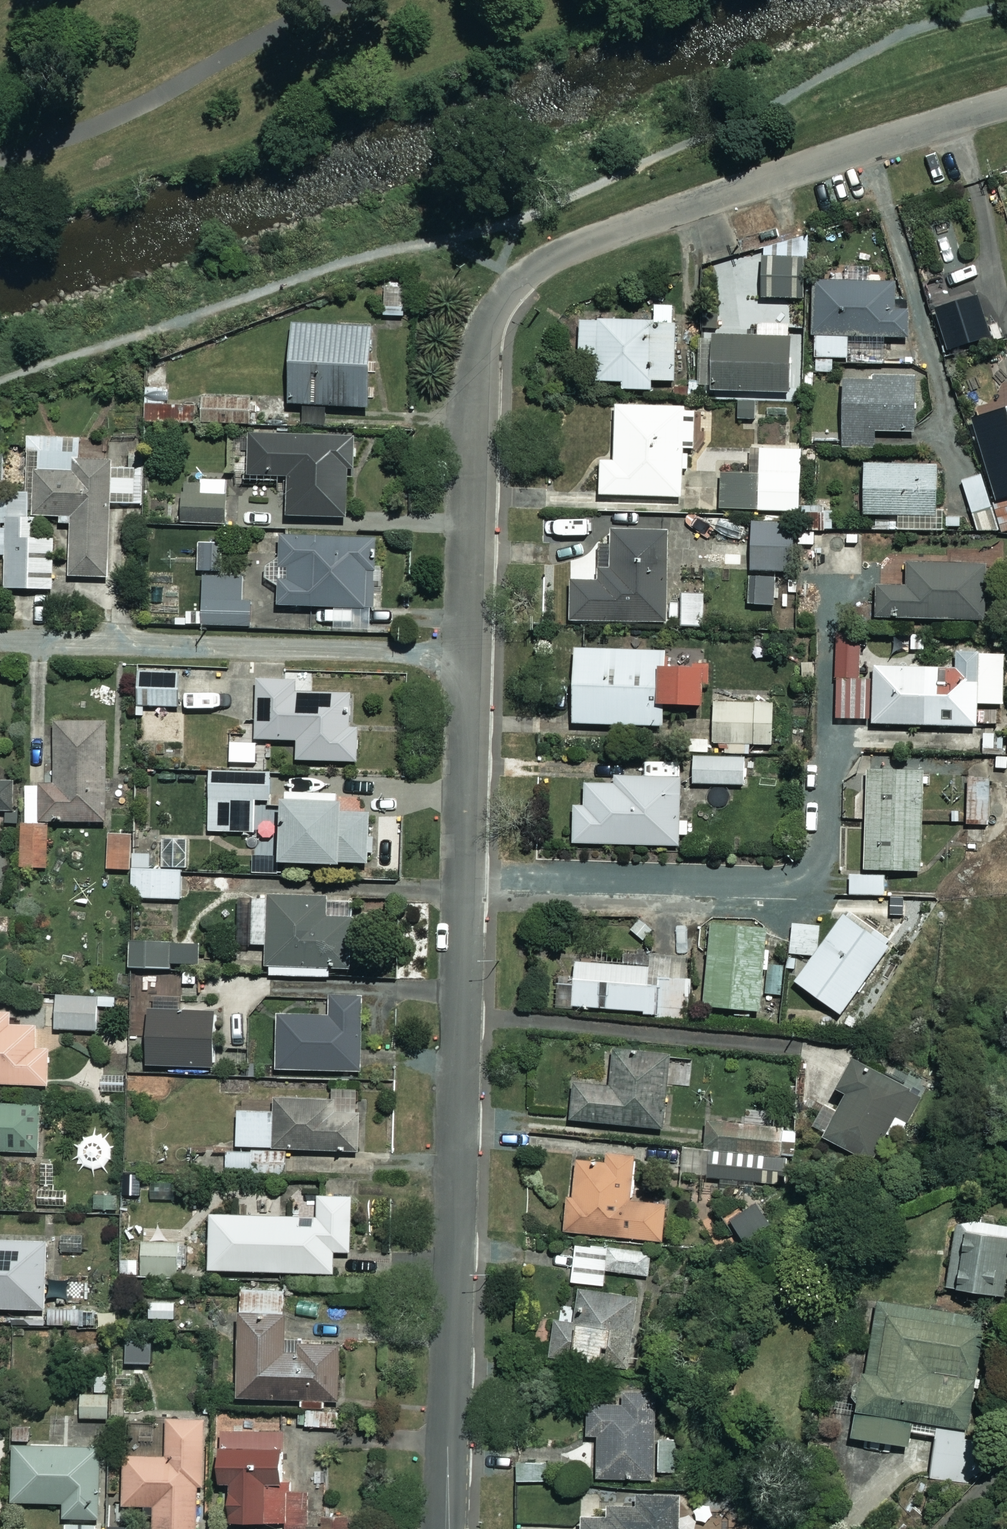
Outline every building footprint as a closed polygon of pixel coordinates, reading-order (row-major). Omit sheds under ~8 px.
[(803,303),(806,245),(766,243),(763,301),(803,303)] [(896,285),(815,286),(816,361),(848,360),(848,367),(881,366),(881,341),(910,341),(909,314),(896,314),(896,285)] [(406,287),(386,287),(385,322),(405,322),(406,287)] [(935,307),(947,347),(989,335),(977,294),(935,307)] [(654,386),(676,387),(678,308),(651,307),(651,323),(581,322),(580,357),(601,357),(600,385),(622,386),(621,399),(654,399),(654,386)] [(306,425),(331,427),(332,407),(374,410),(379,332),(291,326),(286,404),(307,405),(306,425)] [(790,331),(760,332),(760,342),(714,343),(715,384),(701,385),(701,398),(791,397),(790,331)] [(921,382),(843,386),(847,451),(877,449),(876,437),(919,434),(918,412),(922,412),(921,382)] [(168,398),(168,389),(143,389),(143,398),(135,398),(135,425),(196,426),(196,398),(168,398)] [(234,429),(234,396),(205,396),(204,429),(234,429)] [(696,412),(617,410),(616,465),(602,464),(601,498),(684,501),(686,451),(695,451),(696,412)] [(974,425),(990,476),(965,484),(981,537),(1006,529),(1006,415),(974,425)] [(243,476),(242,486),(288,488),(287,519),(357,521),(360,440),(226,435),(225,476),(243,476)] [(80,439),(29,439),(29,496),(6,495),(5,592),(54,593),(55,535),(36,535),(36,520),(72,520),(71,580),(111,580),(112,507),(143,508),(143,472),(121,471),(121,466),(79,465),(80,439)] [(802,452),(761,451),(760,477),(722,476),(722,512),(801,514),(802,452)] [(939,469),(866,468),(866,519),(938,520),(939,469)] [(229,482),(186,480),(184,524),(227,526),(229,482)] [(752,576),(784,576),(794,576),(795,525),(753,524),(752,576)] [(667,536),(612,536),(612,587),(571,587),(571,625),(667,626),(667,536)] [(376,544),(282,540),(279,610),(373,614),(376,544)] [(244,596),(243,573),(226,574),(226,543),(196,544),(198,631),(255,630),(254,596),(244,596)] [(987,569),(907,568),(906,591),(878,591),(878,623),(986,623),(987,569)] [(784,576),(752,576),(752,608),(783,609),(784,576)] [(705,598),(684,598),(683,628),(705,629),(705,598)] [(861,681),(859,640),(835,641),(837,682),(861,681)] [(669,656),(577,653),(575,728),(665,731),(666,713),(706,714),(707,673),(669,672),(669,656)] [(959,672),(876,672),(876,726),(994,727),(995,656),(959,656),(959,672)] [(179,672),(140,672),(140,709),(178,709),(179,672)] [(296,686),(257,686),(258,743),(299,742),(299,765),(354,764),(354,736),(350,736),(350,698),(296,698),(296,686)] [(774,706),(715,706),(715,748),(775,748),(774,706)] [(108,726),(56,726),(57,789),(26,789),(27,825),(109,824),(108,726)] [(748,761),(695,760),(695,786),(747,787),(748,761)] [(270,777),(211,776),(211,833),(269,834),(270,777)] [(932,873),(934,780),(865,779),(863,872),(846,871),(845,897),(894,898),(895,872),(932,873)] [(993,779),(968,779),(969,841),(993,841),(993,779)] [(14,814),(14,781),(0,781),(0,814),(14,814)] [(617,781),(616,788),(587,788),(586,810),(576,810),(575,847),(679,849),(681,782),(617,781)] [(370,818),(344,817),(344,799),(284,797),(282,870),(368,872),(370,818)] [(51,873),(50,828),(24,829),(25,874),(51,873)] [(133,836),(110,836),(110,872),(133,872),(133,836)] [(183,873),(134,873),(134,902),(183,901),(183,873)] [(269,979),(329,977),(328,967),(356,966),(355,901),(236,904),(238,949),(269,949),(269,979)] [(889,951),(845,919),(797,986),(841,1018),(889,951)] [(787,929),(713,921),(704,1010),(778,1018),(787,929)] [(819,929),(794,926),(791,956),(815,959),(819,929)] [(201,945),(131,945),(131,972),(201,972),(201,945)] [(576,980),(556,978),(553,1009),(691,1020),(695,971),(577,962),(576,980)] [(361,1073),(362,996),(331,995),(331,1020),(279,1019),(278,1072),(361,1073)] [(98,999),(57,998),(56,1031),(97,1032),(98,999)] [(49,1089),(50,1051),(37,1051),(37,1030),(11,1029),(11,1016),(0,1015),(0,1088),(49,1089)] [(214,1017),(150,1017),(150,1071),(213,1071),(214,1017)] [(669,1057),(615,1052),(612,1089),(575,1086),(572,1123),(662,1132),(669,1057)] [(907,1091),(853,1065),(818,1136),(872,1162),(907,1091)] [(345,1099),(275,1094),(274,1117),(238,1114),(233,1171),(290,1176),(292,1152),(360,1157),(363,1124),(343,1122),(345,1099)] [(0,1109),(0,1155),(39,1156),(41,1110),(0,1109)] [(702,1148),(688,1147),(685,1183),(779,1191),(785,1127),(705,1120),(702,1148)] [(638,1161),(609,1158),(608,1167),(578,1164),(575,1200),(569,1200),(566,1234),(664,1243),(667,1205),(634,1202),(638,1161)] [(118,1212),(119,1164),(97,1164),(96,1212),(118,1212)] [(354,1201),(321,1200),(320,1223),(212,1220),(210,1274),(335,1277),(335,1255),(352,1255),(354,1201)] [(772,1235),(763,1208),(733,1218),(742,1245),(772,1235)] [(958,1223),(948,1293),(1006,1301),(1006,1230),(958,1223)] [(179,1239),(143,1240),(144,1275),(180,1275),(179,1239)] [(578,1286),(600,1290),(604,1270),(651,1279),(655,1256),(578,1242),(570,1284),(578,1286)] [(0,1244),(0,1312),(46,1313),(48,1246),(0,1244)] [(88,1279),(62,1278),(61,1306),(87,1308),(88,1279)] [(600,1290),(578,1286),(573,1310),(562,1307),(552,1362),(627,1376),(641,1298),(600,1290)] [(287,1291),(242,1290),(239,1401),(340,1404),(341,1348),(285,1346),(287,1291)] [(177,1303),(150,1304),(151,1321),(177,1320),(177,1303)] [(986,1322),(878,1307),(867,1389),(860,1388),(853,1443),(908,1451),(910,1434),(937,1437),(932,1478),(964,1483),(986,1322)] [(83,1327),(83,1311),(51,1312),(51,1328),(83,1327)] [(152,1349),(128,1349),(128,1368),(152,1368),(152,1349)] [(655,1393),(628,1394),(628,1410),(589,1411),(589,1440),(598,1440),(599,1481),(677,1479),(676,1439),(657,1439),(655,1393)] [(108,1420),(108,1398),(82,1398),(82,1420),(108,1420)] [(169,1423),(168,1461),(126,1460),(125,1510),(156,1510),(155,1528),(202,1528),(204,1424),(169,1423)] [(313,1489),(283,1489),(282,1439),(216,1441),(217,1487),(228,1487),(229,1528),(314,1528),(313,1489)] [(16,1451),(15,1506),(67,1507),(67,1528),(100,1528),(100,1452),(16,1451)] [(546,1463),(519,1464),(519,1484),(547,1483),(546,1463)] [(676,1495),(611,1494),(610,1526),(577,1525),(577,1528),(675,1528),(676,1495)] [(703,1510),(703,1528),(728,1528),(728,1509),(703,1510)] [(324,1520),(324,1528),(351,1528),(351,1520),(324,1520)]
